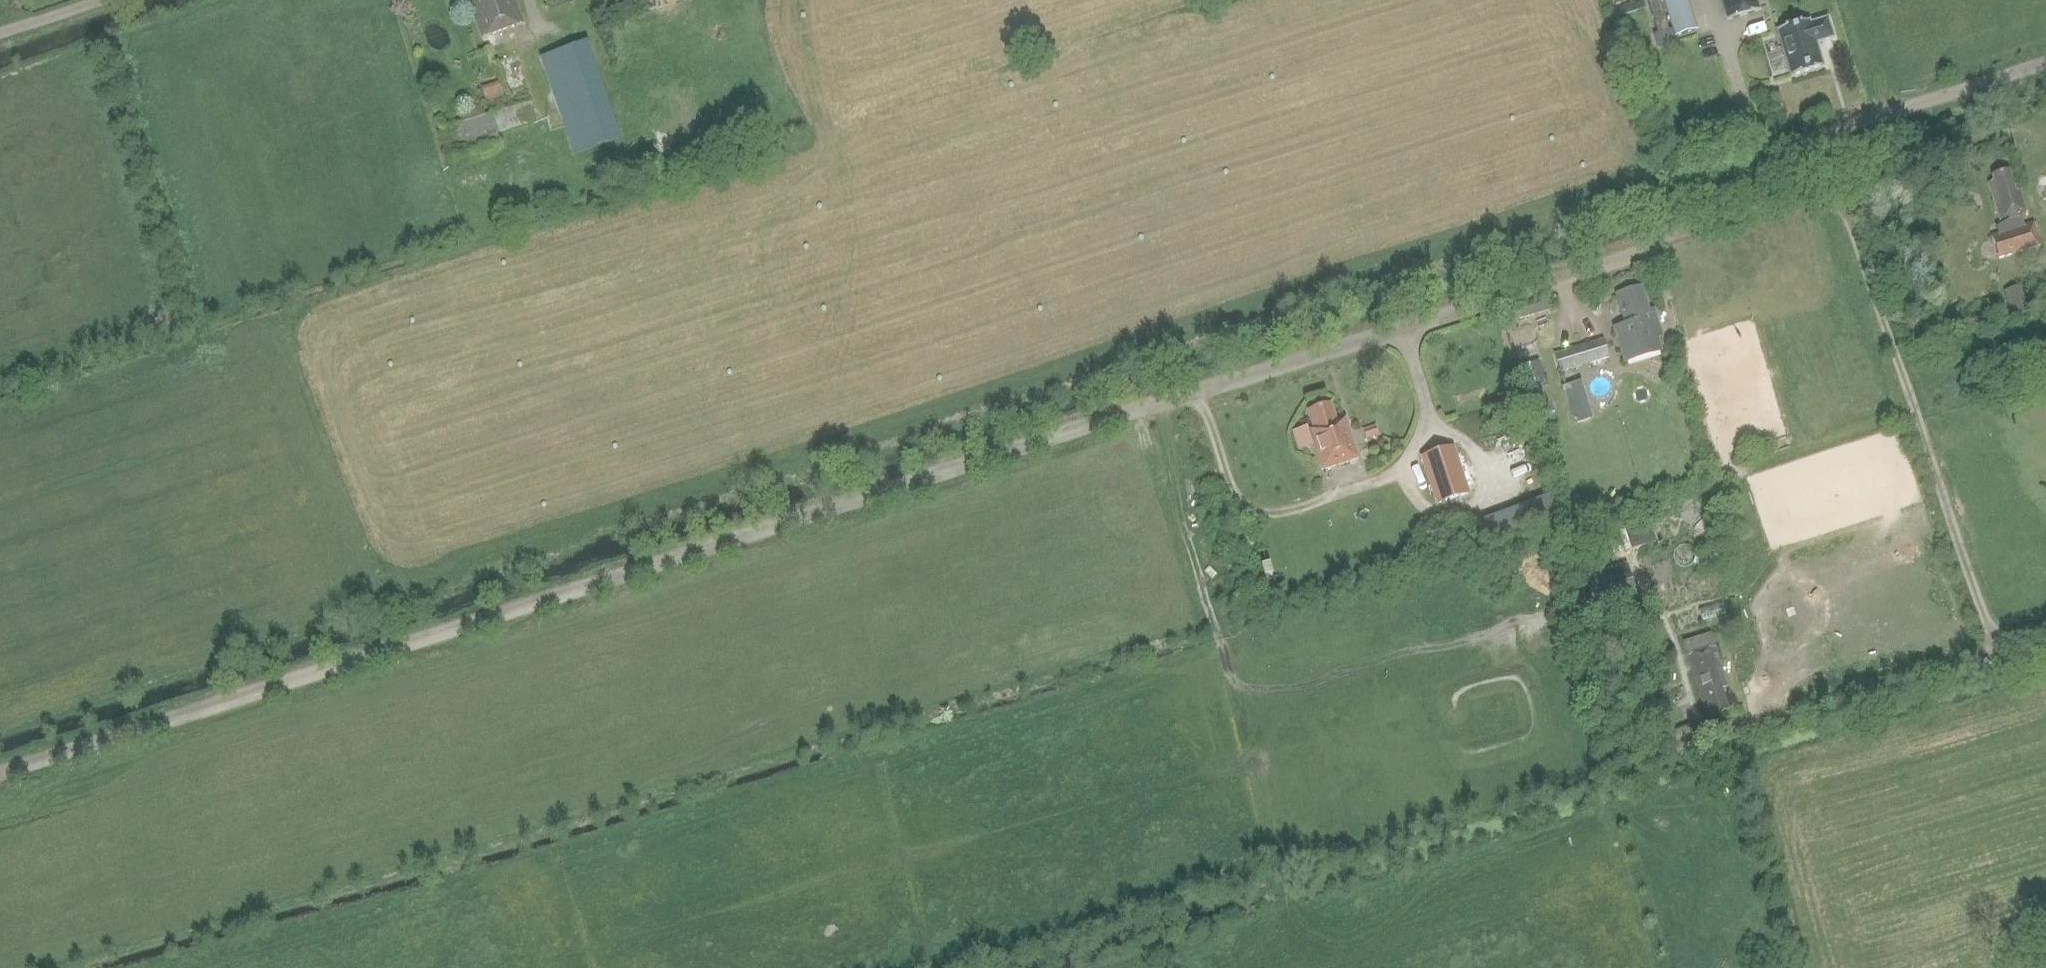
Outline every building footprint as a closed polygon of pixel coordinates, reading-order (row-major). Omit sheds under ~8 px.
[(524,24),(516,0),(470,0),(483,38),(524,24)] [(1664,0),(1653,0),(1650,1),(1659,33),(1672,29),(1664,0)] [(1689,0),(1665,0),(1675,36),(1698,30),(1689,0)] [(1760,10),(1757,0),(1721,0),(1728,20),(1760,10)] [(1615,18),(1637,11),(1635,3),(1613,10),(1615,18)] [(1777,30),(1791,76),(1824,66),(1817,43),(1834,37),(1828,18),(1811,24),(1810,20),(1777,30)] [(619,141),(587,45),(543,60),(574,156),(619,141)] [(499,83),(482,88),(486,99),(503,94),(499,83)] [(491,113),(451,125),(457,144),(497,132),(491,113)] [(2002,258),(2043,245),(2036,222),(2026,225),(2022,214),(2028,212),(2021,190),(2017,191),(2010,170),(1994,176),(1996,182),(1990,184),(2003,221),(2011,218),(2011,220),(1999,227),(2001,233),(1994,236),(2002,258)] [(2031,313),(2023,286),(2006,291),(2014,318),(2031,313)] [(1659,338),(1664,336),(1656,310),(1650,311),(1643,287),(1617,295),(1626,324),(1615,328),(1625,362),(1663,351),(1659,338)] [(1561,372),(1593,362),(1595,369),(1609,365),(1607,358),(1610,357),(1605,339),(1556,354),(1561,372)] [(1540,387),(1551,385),(1548,366),(1537,368),(1540,387)] [(1593,419),(1582,383),(1564,388),(1575,425),(1593,419)] [(1359,458),(1346,419),(1336,422),(1330,405),(1310,411),(1316,428),(1310,430),(1323,470),(1359,458)] [(1379,435),(1376,427),(1365,431),(1367,439),(1379,435)] [(1469,493),(1454,448),(1423,458),(1438,503),(1469,493)] [(1550,498),(1470,527),(1479,551),(1520,535),(1559,521),(1550,498)] [(1658,543),(1653,527),(1626,534),(1631,551),(1658,543)] [(1726,616),(1723,605),(1700,611),(1703,623),(1726,616)] [(1712,633),(1685,642),(1706,709),(1711,707),(1713,714),(1728,709),(1722,688),(1728,686),(1712,633)]
